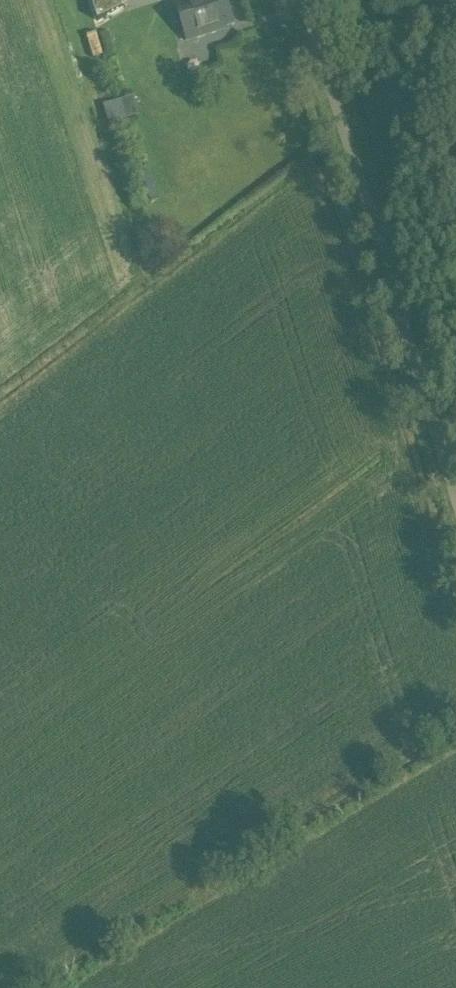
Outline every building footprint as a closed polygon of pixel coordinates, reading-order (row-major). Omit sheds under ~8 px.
[(124,6),(119,0),(91,0),(92,0),(98,22),(124,6)] [(233,25),(225,0),(191,0),(176,5),(187,41),(213,33),(212,31),(233,25)]
